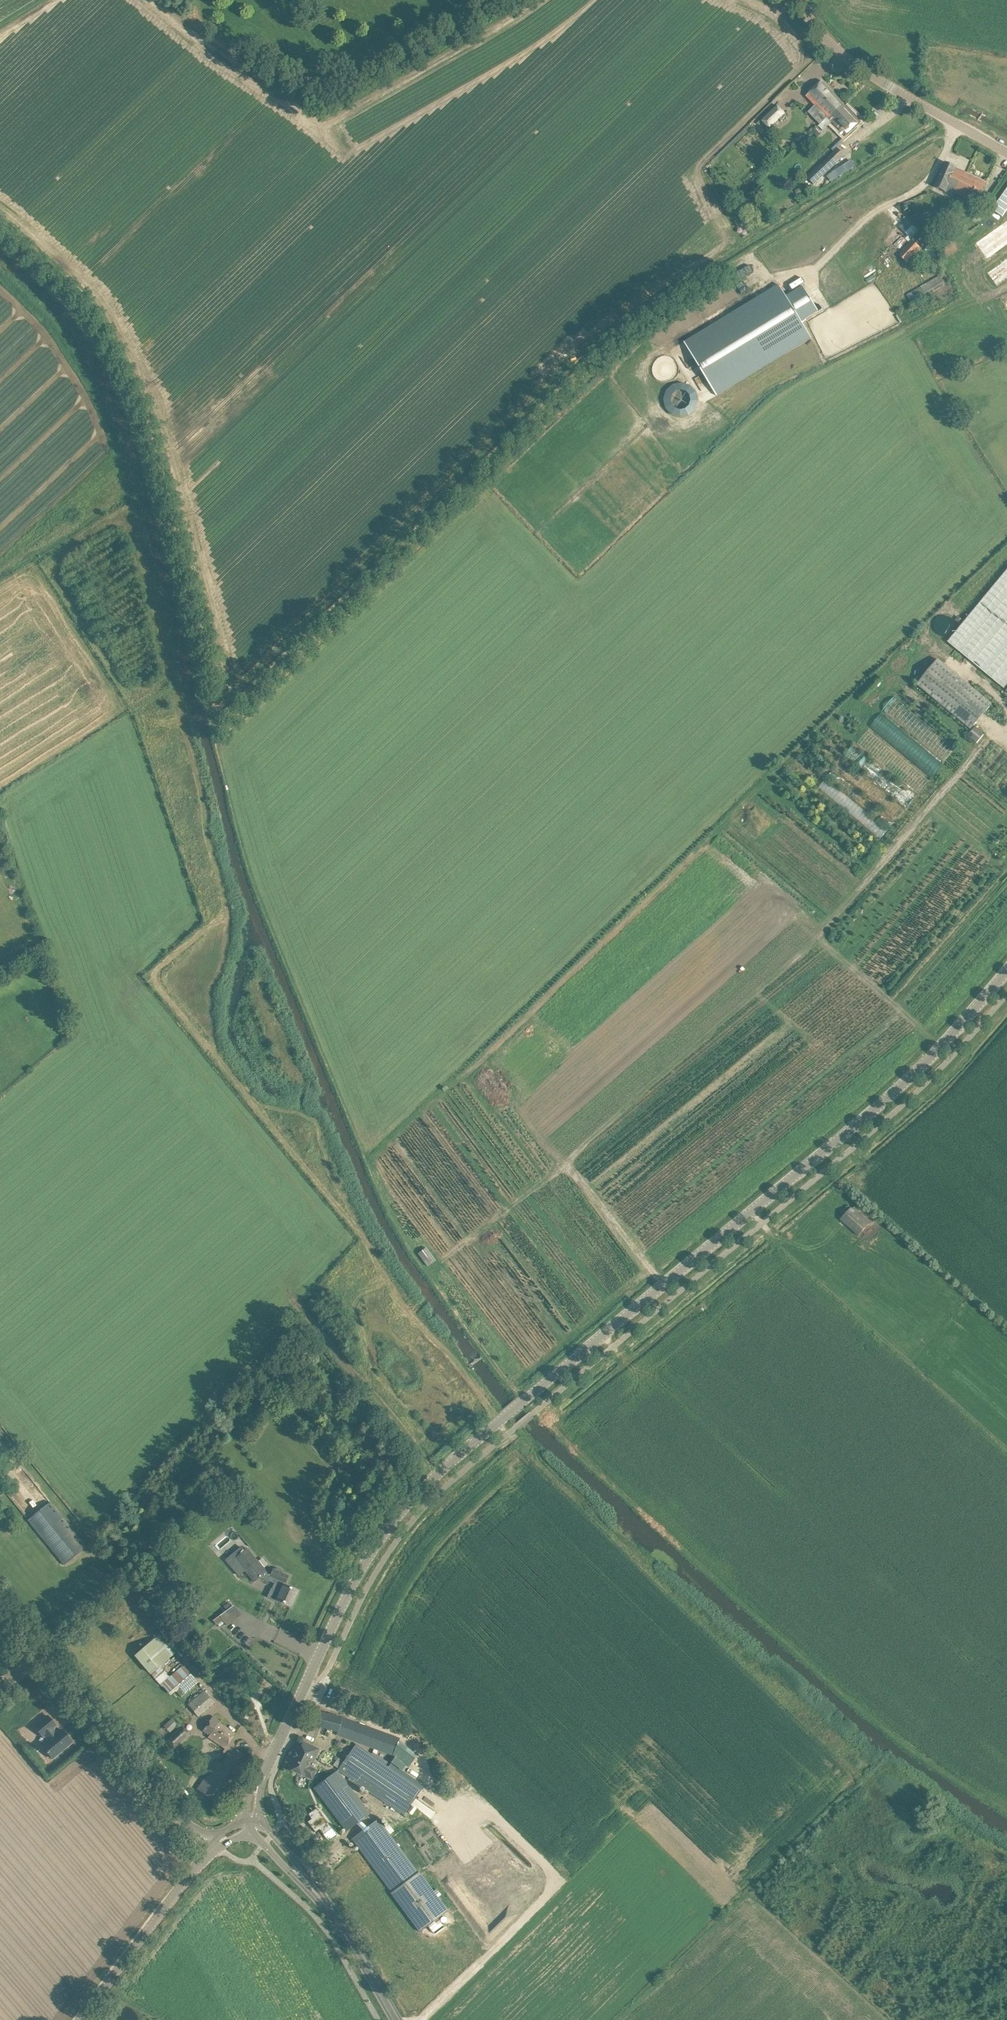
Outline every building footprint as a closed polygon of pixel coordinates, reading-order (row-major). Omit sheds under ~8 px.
[(844,103),(822,81),(815,88),(807,96),(828,118),(844,103)] [(850,110),(844,103),(828,118),(846,136),(860,121),(854,114),(853,115),(849,110),(850,110)] [(778,106),(761,121),(769,130),(770,128),(772,130),(777,125),(775,124),(780,119),(781,121),(786,116),(785,115),(786,114),(778,106)] [(816,138),(821,134),(816,128),(807,136),(811,141),(815,137),(816,138)] [(844,156),(838,149),(808,177),(814,184),(844,156)] [(851,159),(836,169),(840,176),(855,165),(851,159)] [(986,182),(956,168),(957,167),(946,162),(934,187),(948,193),(949,191),(976,203),(986,182)] [(964,247),(975,263),(996,249),(998,252),(1006,245),(1006,216),(964,247)] [(907,217),(898,227),(912,239),(921,230),(907,217)] [(899,228),(888,239),(900,252),(911,241),(899,228)] [(920,248),(912,241),(899,255),(907,262),(920,248)] [(1006,279),(1006,258),(987,271),(997,286),(1006,279)] [(945,285),(939,276),(907,295),(912,304),(945,285)] [(779,285),(684,342),(717,396),(811,338),(801,321),(818,310),(803,286),(786,296),(785,294),(779,285)] [(948,642),(1004,688),(1006,685),(1006,571),(948,642)] [(971,729),(992,704),(938,659),(917,684),(971,729)] [(882,711),(946,760),(956,747),(893,698),(882,711)] [(928,759),(931,755),(880,714),(869,728),(910,760),(917,765),(921,759),(923,760),(926,757),(928,759)] [(968,735),(976,743),(985,733),(976,726),(968,735)] [(864,755),(858,761),(876,779),(882,773),(864,755)] [(824,780),(818,788),(880,837),(886,829),(824,780)] [(857,1204),(853,1209),(851,1207),(841,1220),(859,1236),(870,1223),(858,1213),(862,1208),(857,1204)] [(426,1247),(418,1253),(427,1267),(436,1260),(432,1255),(429,1251),(426,1247)] [(27,1520),(63,1565),(87,1546),(22,1466),(0,1483),(28,1519),(27,1520)] [(244,1571),(254,1583),(261,1577),(274,1583),(272,1588),(281,1592),(277,1600),(291,1606),(298,1591),(285,1585),(289,1576),(282,1573),(282,1572),(282,1571),(281,1570),(280,1570),(280,1569),(279,1569),(278,1569),(277,1569),(276,1569),(275,1569),(274,1570),(273,1569),(271,1573),(266,1571),(247,1549),(245,1551),(242,1547),(227,1560),(240,1575),(244,1571)] [(236,1606),(212,1617),(217,1627),(240,1615),(236,1606)] [(175,1653),(159,1634),(135,1655),(153,1676),(170,1661),(168,1659),(175,1653)] [(192,1676),(183,1666),(163,1684),(173,1693),(192,1676)] [(215,1703),(205,1691),(188,1705),(198,1717),(215,1703)] [(343,1718),(319,1712),(309,1709),(305,1721),(338,1732),(336,1736),(374,1749),(372,1754),(357,1744),(339,1769),(343,1771),(340,1774),(337,1770),(314,1788),(346,1831),(370,1814),(355,1794),(363,1785),(404,1815),(417,1797),(422,1800),(427,1792),(408,1778),(408,1777),(392,1765),(390,1767),(385,1763),(386,1761),(377,1754),(378,1750),(394,1756),(395,1753),(399,1755),(401,1748),(397,1746),(400,1738),(343,1718)] [(48,1740),(42,1746),(53,1759),(73,1742),(61,1729),(57,1733),(54,1728),(56,1726),(48,1716),(34,1727),(43,1737),(45,1736),(48,1740)] [(213,1716),(203,1731),(210,1736),(209,1737),(225,1748),(235,1733),(227,1728),(220,1723),(221,1722),(213,1716)] [(163,1726),(169,1732),(177,1724),(172,1718),(163,1726)] [(191,1735),(190,1732),(186,1727),(183,1726),(167,1742),(175,1750),(191,1735)] [(308,1756),(312,1747),(303,1742),(304,1743),(301,1748),(298,1747),(288,1769),(304,1776),(312,1780),(317,1770),(308,1766),(312,1758),(308,1756)] [(219,1803),(249,1758),(233,1748),(222,1764),(217,1760),(203,1781),(197,1790),(219,1803)] [(312,1819),(308,1822),(316,1832),(320,1829),(324,1834),(332,1828),(317,1808),(308,1814),(312,1819)] [(447,1912),(418,1873),(378,1819),(352,1839),(392,1893),(420,1931),(428,1925),(435,1934),(444,1927),(440,1922),(443,1920),(441,1916),(447,1912)] [(440,1865),(435,1868),(444,1885),(449,1882),(440,1865)]
